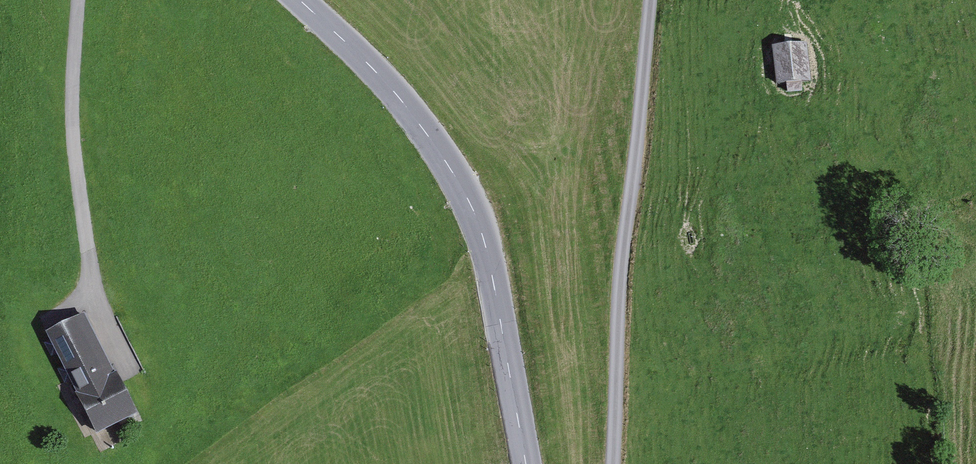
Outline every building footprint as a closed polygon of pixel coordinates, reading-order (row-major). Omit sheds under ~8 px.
[(808,49),(773,51),(776,89),(811,87),(808,49)] [(85,315),(41,336),(90,439),(134,418),(85,315)]
